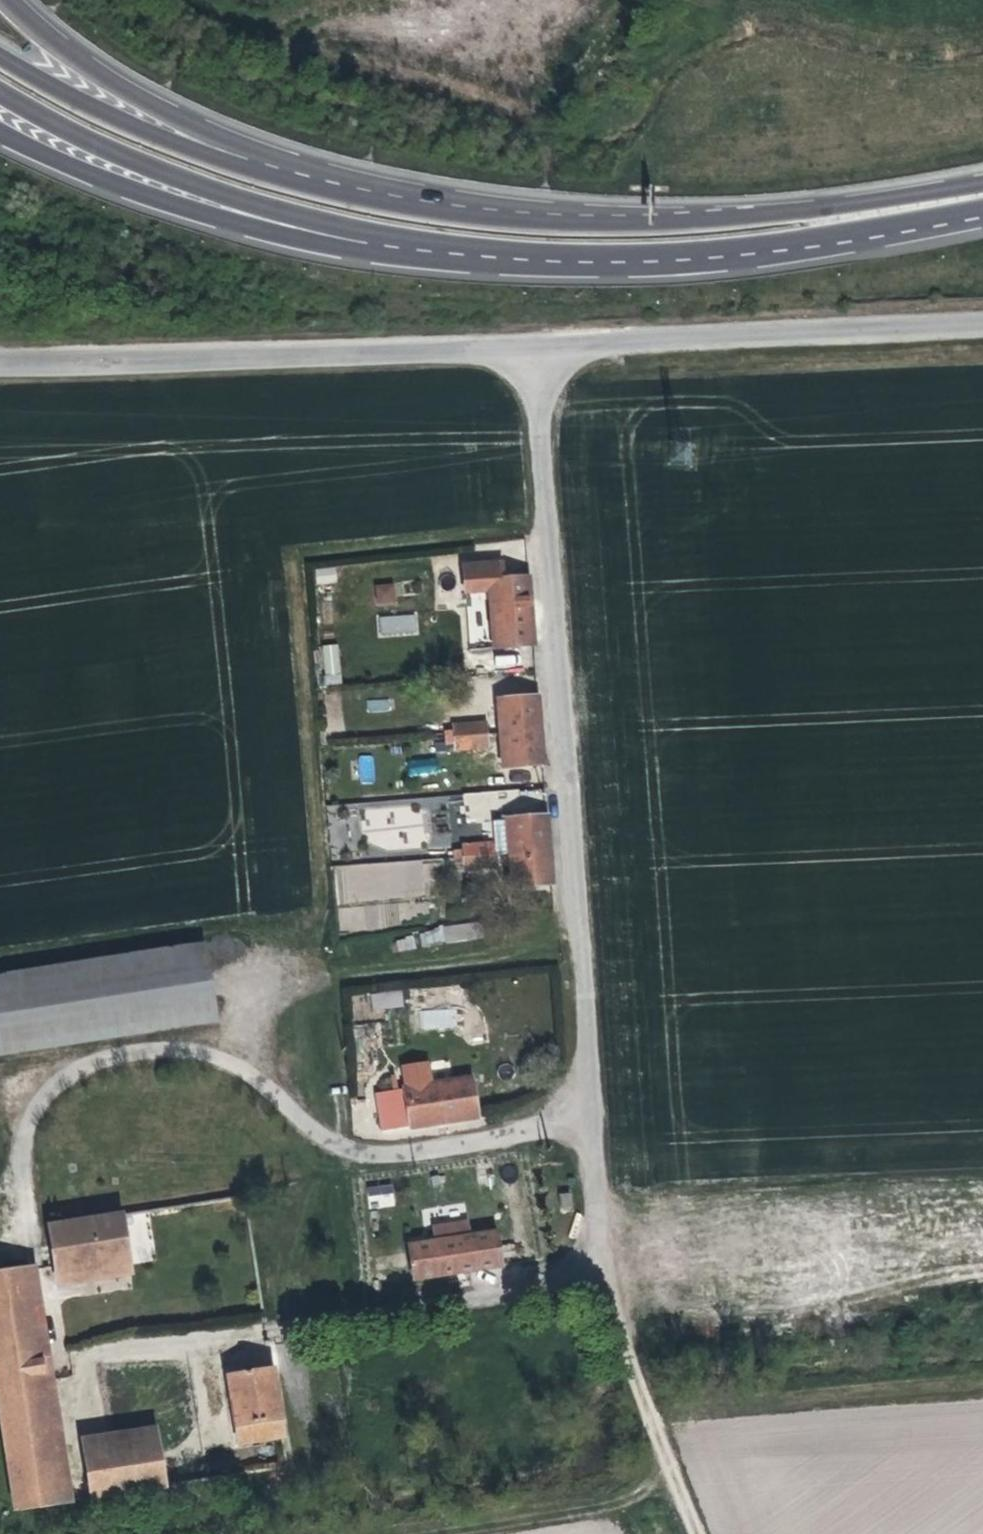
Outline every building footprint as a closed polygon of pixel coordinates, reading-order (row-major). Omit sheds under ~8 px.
[(468,556),(470,573),(490,571),(492,579),(495,604),(534,600),(531,566),(509,569),(507,552),(468,556)] [(336,567),(315,568),(316,584),(337,582),(336,567)] [(490,571),(470,573),(471,582),(492,579),(490,571)] [(395,583),(375,583),(375,603),(395,603),(395,583)] [(479,606),(477,593),(445,597),(446,603),(435,604),(436,611),(479,606)] [(534,600),(495,604),(498,638),(537,634),(534,600)] [(480,618),(479,606),(436,611),(437,618),(447,616),(448,623),(480,618)] [(418,614),(377,615),(378,636),(418,635),(418,614)] [(338,643),(320,644),(323,685),(341,684),(338,643)] [(502,691),(505,724),(545,720),(542,686),(502,691)] [(447,730),(490,726),(488,713),(456,717),(457,723),(447,724),(447,730)] [(545,720),(505,724),(509,758),(548,753),(545,720)] [(491,739),(490,726),(447,730),(448,738),(459,736),(459,742),(491,739)] [(408,763),(410,776),(434,773),(432,760),(408,763)] [(363,806),(365,853),(423,851),(422,805),(363,806)] [(513,811),(516,845),(556,840),(553,806),(513,811)] [(500,847),(499,834),(468,837),(468,843),(457,844),(458,851),(500,847)] [(556,840),(516,845),(520,878),(559,874),(556,840)] [(500,847),(458,851),(459,858),(470,857),(470,863),(502,859),(500,847)] [(403,900),(425,899),(424,860),(335,864),(338,930),(404,927),(403,900)] [(421,947),(484,936),(481,921),(418,931),(421,947)] [(226,1019),(211,941),(0,982),(0,1064),(226,1019)] [(402,990),(370,994),(372,1010),(404,1006),(402,990)] [(420,1030),(455,1028),(454,1008),(419,1010),(420,1030)] [(442,1079),(448,1115),(485,1109),(478,1072),(442,1079)] [(392,1088),(398,1124),(448,1115),(442,1079),(392,1088)] [(394,1182),(366,1183),(367,1209),(395,1207),(394,1182)] [(127,1213),(59,1224),(65,1262),(68,1281),(136,1269),(127,1213)] [(468,1213),(451,1215),(458,1267),(503,1259),(498,1223),(471,1227),(468,1213)] [(458,1267),(451,1215),(430,1219),(432,1233),(407,1237),(412,1275),(458,1267)] [(0,1272),(0,1344),(28,1517),(75,1510),(35,1266),(0,1272)] [(284,1441),(273,1372),(229,1379),(240,1448),(284,1441)] [(92,1498),(168,1484),(158,1431),(82,1445),(92,1498)]
